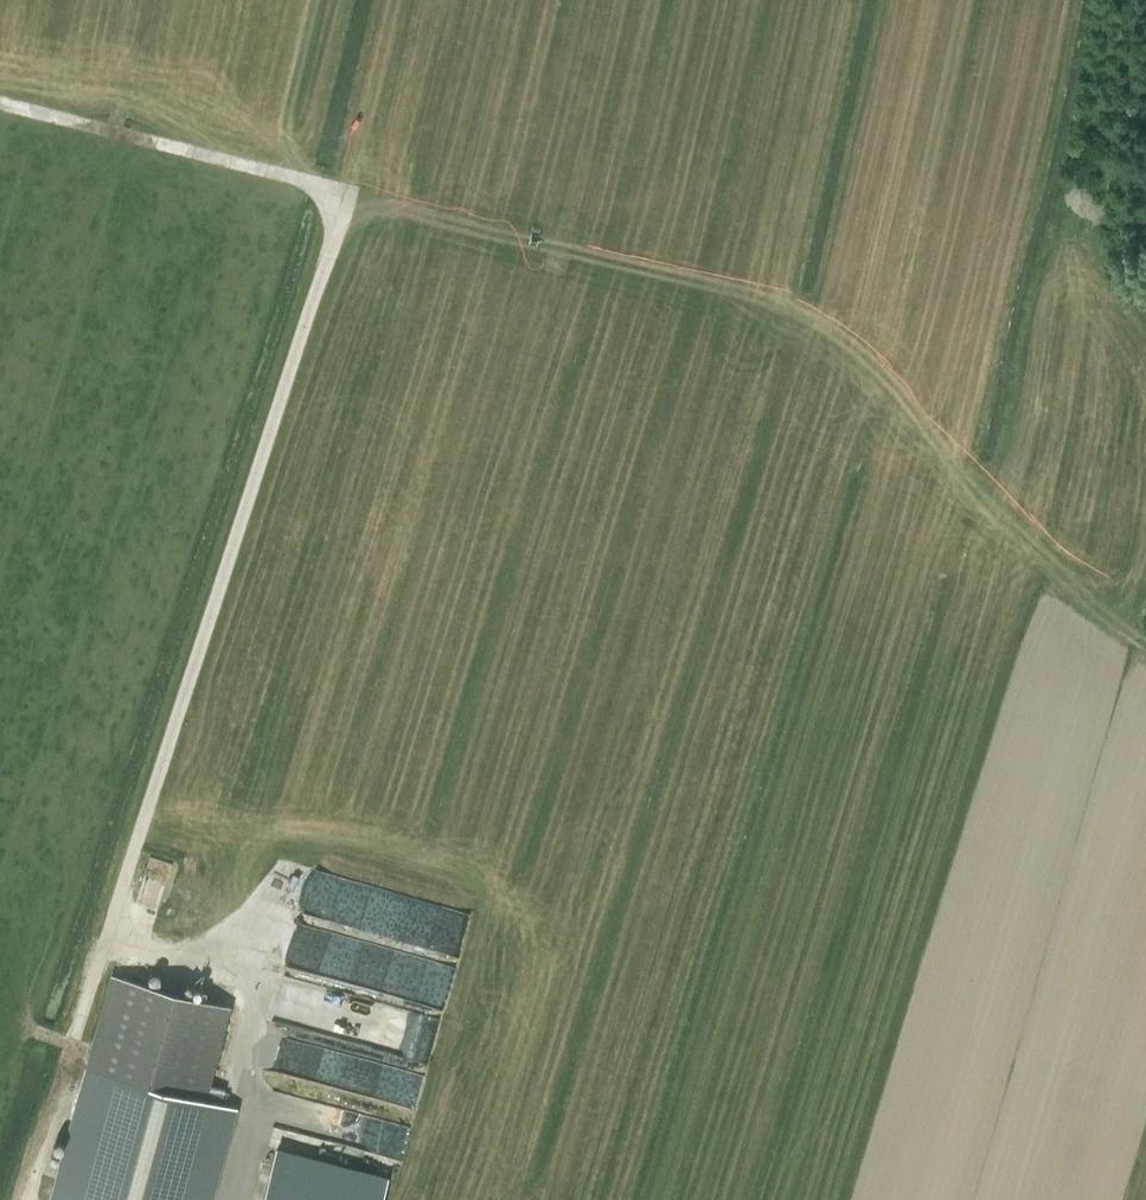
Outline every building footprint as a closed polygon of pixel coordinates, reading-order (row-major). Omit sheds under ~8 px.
[(153,854),(138,897),(159,904),(174,861),(153,854)] [(309,868),(296,908),(334,921),(347,880),(309,868)] [(330,1034),(430,1058),(454,963),(436,959),(442,936),(460,940),(467,912),(420,901),(415,919),(390,913),(382,946),(398,949),(395,964),(367,957),(359,991),(342,986),(330,1034)] [(234,1104),(206,1097),(230,1005),(114,975),(55,1199),(209,1199),(234,1104)] [(347,1145),(404,1157),(411,1122),(355,1110),(347,1145)] [(389,1178),(279,1148),(266,1199),(383,1199),(389,1178)]
